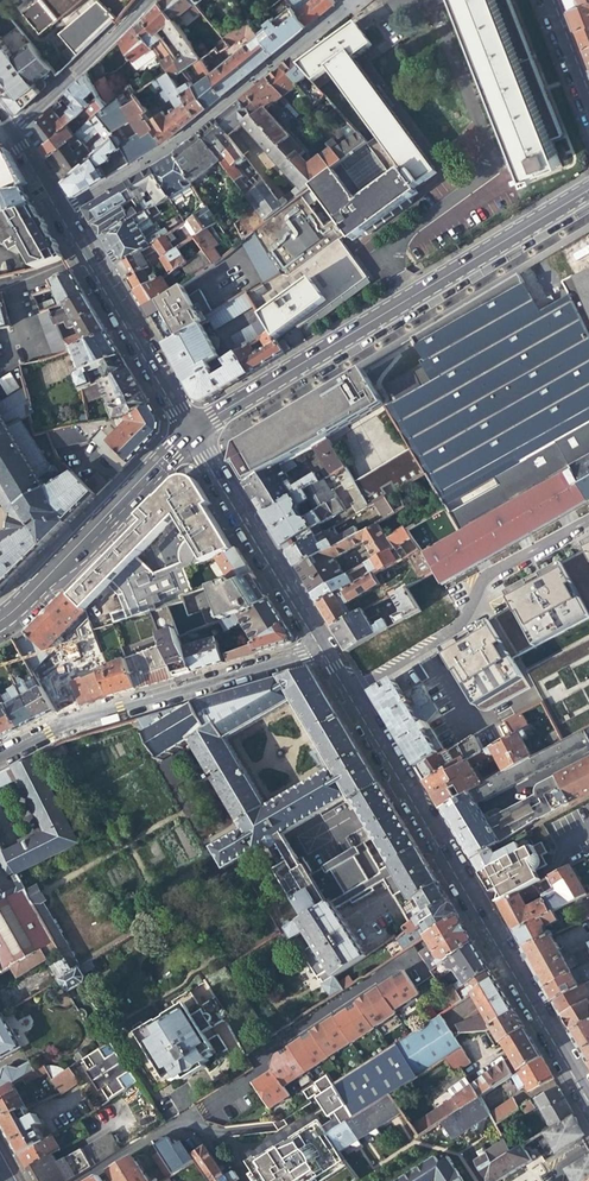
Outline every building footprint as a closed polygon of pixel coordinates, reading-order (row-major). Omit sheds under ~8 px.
[(34,1),(35,2),(21,13),(41,37),(53,25),(83,0),(33,0),(34,1)] [(195,4),(192,0),(161,0),(160,2),(175,24),(181,20),(177,14),(186,7),(193,17),(200,11),(195,4)] [(291,6),(292,7),(308,26),(336,4),(334,0),(313,0),(310,2),(308,0),(286,0),(291,6)] [(524,177),(525,177),(527,181),(535,178),(533,174),(560,164),(550,139),(561,134),(509,0),(455,0),(524,177)] [(568,12),(580,7),(588,4),(588,0),(563,0),(568,12)] [(76,56),(116,22),(97,1),(60,36),(76,56)] [(180,50),(171,56),(182,71),(191,65),(199,59),(175,24),(160,2),(154,8),(144,19),(156,35),(165,29),(180,50)] [(580,7),(568,12),(576,32),(588,27),(588,4),(580,7)] [(258,33),(274,54),(308,26),(292,7),(291,6),(258,33)] [(156,35),(144,19),(136,27),(157,56),(168,72),(172,79),(175,76),(182,71),(171,56),(156,35)] [(199,59),(205,67),(214,60),(219,66),(225,61),(223,58),(232,51),(234,54),(237,52),(232,45),(249,31),(255,37),(258,33),(247,19),(222,38),(227,44),(218,51),(214,47),(199,59)] [(325,228),(303,197),(301,199),(292,205),(268,224),(256,233),(281,274),(267,283),(248,295),(261,316),(269,330),(274,337),(285,329),(294,324),(296,328),(304,323),(306,322),(330,306),(328,303),(339,295),(340,298),(367,280),(368,279),(343,245),(342,246),(339,241),(347,235),(351,240),(359,234),(364,230),(372,224),(374,227),(376,227),(377,229),(412,204),(408,200),(417,193),(414,189),(436,173),(352,59),(370,46),(355,24),(340,34),(297,65),(308,78),(312,82),(328,72),(377,139),(369,145),(346,163),(317,186),(313,189),(336,220),(325,228)] [(136,71),(157,56),(136,27),(118,43),(134,61),(130,64),(136,71)] [(576,32),(583,50),(588,47),(588,27),(576,32)] [(156,35),(171,56),(180,50),(165,29),(156,35)] [(249,31),(232,45),(237,52),(255,37),(249,31)] [(219,66),(209,74),(224,94),(274,54),(258,33),(255,37),(237,52),(234,54),(225,61),(219,66)] [(17,112),(18,113),(37,95),(42,91),(42,90),(35,83),(50,71),(49,70),(25,46),(13,55),(6,46),(0,38),(0,73),(5,80),(7,82),(10,86),(3,98),(15,111),(17,112)] [(201,79),(192,86),(208,107),(224,94),(209,74),(205,67),(199,59),(191,65),(201,79)] [(301,84),(308,78),(297,65),(292,60),(281,69),(298,87),(316,107),(326,97),(317,88),(310,94),(301,84)] [(285,98),(298,87),(281,69),(268,81),(285,98)] [(69,109),(70,110),(75,116),(86,106),(98,95),(92,84),(86,72),(77,81),(67,91),(78,102),(69,109)] [(135,94),(161,143),(179,129),(197,115),(172,79),(168,72),(135,94)] [(103,76),(92,84),(98,95),(107,105),(117,96),(103,76)] [(179,81),(175,76),(172,79),(197,115),(208,107),(192,86),(189,81),(183,85),(180,80),(179,81)] [(274,107),(285,98),(268,81),(240,104),(317,186),(346,163),(334,151),(311,168),(302,158),(306,154),(267,111),(273,107),(274,107)] [(150,150),(161,143),(135,94),(129,84),(117,96),(107,105),(97,114),(112,131),(132,120),(150,150)] [(107,105),(98,95),(86,106),(92,113),(79,124),(73,117),(41,148),(50,161),(58,172),(64,179),(112,134),(112,131),(97,114),(107,105)] [(35,141),(41,148),(73,117),(75,116),(70,110),(65,115),(59,108),(61,107),(56,102),(50,108),(25,129),(33,138),(35,141)] [(295,191),(301,199),(303,197),(313,189),(317,186),(240,104),(216,122),(242,155),(251,166),(258,160),(247,146),(233,131),(242,124),(273,155),(272,157),(301,187),(295,191)] [(231,165),(242,155),(216,122),(199,136),(212,152),(217,147),(226,159),(220,164),(233,180),(240,175),(233,166),(232,166),(231,165)] [(130,163),(112,134),(64,179),(63,181),(71,193),(78,195),(88,188),(124,166),(130,163)] [(331,147),(334,151),(346,163),(369,145),(360,134),(342,148),(336,143),(331,147)] [(219,162),(212,152),(199,136),(176,155),(192,185),(219,162)] [(170,198),(192,185),(176,155),(162,163),(151,170),(170,198)] [(24,189),(15,175),(8,163),(7,160),(0,156),(0,192),(24,189)] [(126,185),(135,200),(140,207),(144,214),(156,207),(170,198),(151,170),(139,177),(126,185)] [(239,187),(247,197),(265,184),(256,173),(239,187)] [(266,211),(261,216),(268,224),(292,205),(286,198),(280,203),(265,184),(247,197),(253,205),(258,201),(266,211)] [(91,226),(123,207),(135,200),(126,185),(112,194),(83,212),(86,217),(91,226)] [(15,215),(33,210),(35,209),(26,192),(24,189),(0,192),(0,217),(15,215)] [(128,214),(123,207),(91,226),(94,232),(100,241),(144,214),(140,207),(128,214)] [(160,213),(156,207),(144,214),(100,241),(103,246),(108,255),(142,234),(154,226),(150,219),(160,213)] [(208,209),(196,216),(206,231),(208,231),(218,224),(208,209)] [(21,231),(41,224),(37,217),(33,210),(15,215),(0,217),(0,233),(21,231)] [(236,225),(245,241),(256,233),(268,224),(261,216),(256,210),(236,225)] [(167,226),(180,223),(179,216),(166,219),(167,226)] [(184,224),(194,239),(206,231),(196,216),(186,223),(184,224)] [(33,271),(39,269),(62,261),(57,251),(45,231),(41,224),(21,231),(0,233),(0,239),(7,251),(11,249),(16,257),(23,253),(33,271)] [(154,226),(142,234),(108,255),(112,260),(116,268),(170,233),(167,228),(162,231),(158,224),(154,226)] [(368,236),(377,229),(376,227),(374,227),(372,224),(364,230),(359,234),(361,236),(363,237),(366,237),(368,236)] [(155,250),(162,260),(175,251),(171,244),(178,239),(173,231),(170,233),(116,268),(121,276),(126,283),(128,282),(151,267),(145,257),(155,250)] [(193,240),(203,253),(217,243),(208,231),(206,231),(194,239),(193,240)] [(248,251),(267,283),(281,274),(256,233),(245,241),(235,250),(226,256),(211,268),(220,280),(235,268),(234,267),(240,262),(239,260),(245,256),(244,254),(248,251)] [(188,243),(198,256),(203,253),(193,240),(188,243)] [(196,279),(211,268),(226,256),(217,243),(203,253),(198,256),(186,264),(196,279)] [(162,260),(172,275),(179,269),(186,265),(182,259),(183,258),(178,250),(175,251),(162,260)] [(161,282),(151,267),(128,282),(135,294),(156,285),(161,282)] [(189,283),(179,269),(172,275),(164,280),(172,294),(189,283)] [(53,299),(38,306),(42,315),(50,312),(86,296),(77,281),(72,273),(49,284),(58,301),(55,303),(53,299)] [(574,279),(574,278),(562,285),(569,298),(541,315),(535,306),(517,277),(459,312),(412,340),(422,360),(419,361),(431,382),(419,389),(386,409),(462,535),(572,472),(570,470),(588,459),(588,273),(574,279)] [(172,294),(164,280),(161,282),(156,285),(135,294),(143,309),(172,295),(172,294)] [(373,289),(367,280),(340,298),(339,295),(328,303),(330,306),(306,322),(312,331),(373,289)] [(10,328),(1,294),(0,294),(0,331),(10,328)] [(242,294),(228,303),(205,318),(213,331),(250,306),(242,294)] [(183,315),(172,295),(143,309),(150,321),(155,331),(183,315)] [(78,329),(82,337),(104,327),(98,316),(89,302),(86,296),(50,312),(59,328),(67,324),(71,332),(78,329)] [(36,318),(52,359),(70,353),(66,343),(59,328),(50,312),(42,315),(36,318)] [(248,324),(257,337),(258,337),(269,330),(261,316),(248,324)] [(198,324),(163,344),(186,385),(216,373),(211,365),(221,358),(198,324)] [(231,336),(239,348),(247,343),(257,337),(248,324),(231,336)] [(253,352),(247,343),(239,348),(234,352),(240,360),(249,375),(284,354),(278,343),(274,337),(269,330),(258,337),(264,345),(253,352)] [(79,392),(82,391),(92,387),(90,381),(95,379),(92,373),(87,375),(85,370),(121,356),(115,345),(108,335),(70,353),(78,373),(75,374),(73,378),(79,392)] [(284,339),(278,343),(284,354),(291,350),(284,339)] [(125,363),(121,356),(85,370),(87,375),(92,373),(100,370),(103,376),(95,379),(90,381),(92,387),(130,371),(125,363)] [(228,368),(221,358),(211,365),(216,373),(224,370),(228,368)] [(224,370),(216,373),(186,385),(189,392),(193,399),(205,402),(223,391),(249,375),(240,360),(228,368),(224,370)] [(108,422),(109,424),(150,405),(138,386),(130,371),(92,387),(82,391),(85,402),(103,397),(112,418),(109,419),(108,422)] [(383,404),(386,409),(419,389),(409,372),(387,385),(376,392),(383,404)] [(22,514),(59,489),(54,482),(60,479),(61,475),(55,466),(52,465),(50,467),(21,421),(29,417),(27,410),(31,409),(26,389),(3,404),(0,399),(0,479),(22,514)] [(99,453),(120,474),(159,435),(160,422),(157,417),(151,407),(150,405),(109,424),(89,424),(47,433),(55,450),(89,442),(93,440),(104,434),(112,442),(102,450),(99,453)] [(104,434),(93,440),(102,450),(112,442),(104,434)] [(263,517),(264,516),(347,468),(331,439),(316,448),(327,469),(294,488),(285,473),(296,467),(293,461),(243,485),(252,499),(263,517)] [(93,440),(89,442),(99,453),(102,450),(93,440)] [(570,470),(572,472),(462,535),(423,558),(441,587),(491,558),(513,546),(555,522),(588,502),(588,459),(570,470)] [(336,489),(341,486),(343,485),(355,504),(351,506),(357,516),(369,509),(347,468),(264,516),(269,526),(282,547),(288,556),(326,534),(321,526),(343,512),(332,494),(337,491),(336,489)] [(96,474),(85,486),(96,498),(107,486),(96,474)] [(22,514),(31,530),(0,549),(0,595),(33,562),(54,541),(78,516),(96,498),(85,486),(73,475),(59,489),(22,514)] [(106,562),(101,557),(76,582),(82,587),(77,593),(71,599),(85,612),(90,606),(99,597),(101,599),(102,601),(114,588),(117,590),(122,595),(124,599),(128,610),(111,616),(114,625),(149,614),(167,608),(185,599),(197,593),(185,572),(205,563),(232,552),(205,509),(209,505),(196,483),(174,482),(139,518),(144,523),(106,562)] [(383,520),(394,514),(386,499),(375,505),(383,520)] [(364,545),(373,561),(395,549),(390,538),(386,540),(377,524),(360,534),(296,570),(304,583),(312,596),(344,577),(335,561),(364,545)] [(332,544),(326,534),(288,556),(291,561),(296,570),(360,534),(358,529),(332,544)] [(346,576),(344,577),(312,596),(315,602),(318,607),(374,576),(419,551),(406,529),(390,538),(395,549),(373,561),(367,564),(372,572),(351,583),(346,576)] [(513,608),(477,630),(442,651),(474,714),(537,684),(541,695),(564,743),(588,730),(588,542),(583,545),(586,551),(558,567),(505,595),(513,608)] [(220,566),(230,582),(253,576),(244,561),(237,550),(232,552),(205,563),(209,570),(220,566)] [(192,616),(185,599),(167,608),(180,641),(197,634),(210,629),(219,625),(257,610),(270,602),(261,588),(253,576),(230,582),(221,584),(213,587),(219,605),(203,613),(192,616)] [(380,587),(374,576),(318,607),(324,616),(332,629),(354,617),(348,605),(380,587)] [(375,605),(354,617),(332,629),(339,642),(347,654),(418,612),(405,588),(393,595),(401,610),(401,614),(393,618),(391,618),(379,624),(378,628),(374,630),(368,620),(380,613),(375,605)] [(85,613),(85,612),(71,599),(65,593),(56,603),(45,614),(65,634),(85,613)] [(391,596),(378,604),(380,609),(386,606),(385,603),(392,599),(391,596)] [(243,628),(254,645),(284,626),(276,613),(270,602),(257,610),(219,625),(226,634),(243,628)] [(149,614),(162,646),(163,646),(175,679),(187,676),(192,674),(184,651),(182,647),(180,641),(167,608),(149,614)] [(46,653),(65,634),(45,614),(35,624),(25,635),(14,642),(27,665),(46,653)] [(292,639),(284,626),(254,645),(257,654),(270,650),(290,644),(292,639)] [(199,639),(197,634),(180,641),(182,647),(189,645),(192,641),(199,639)] [(215,641),(184,651),(192,674),(208,669),(224,664),(215,641)] [(108,668),(97,642),(80,649),(91,674),(98,672),(103,670),(108,668)] [(230,663),(257,654),(249,642),(227,650),(230,663)] [(162,646),(126,661),(137,691),(156,685),(175,679),(163,646),(162,646)] [(126,661),(108,668),(103,670),(98,672),(108,699),(122,695),(137,691),(126,661)] [(421,664),(414,668),(418,676),(425,672),(421,664)] [(267,846),(271,852),(278,848),(274,842),(348,797),(351,802),(379,785),(343,724),(311,668),(199,702),(137,720),(144,733),(143,734),(161,763),(191,745),(242,831),(211,849),(225,872),(267,846)] [(91,674),(90,675),(100,702),(108,699),(98,672),(91,674)] [(82,678),(91,704),(97,703),(100,702),(90,675),(82,678)] [(1,701),(2,702),(20,733),(29,729),(38,724),(13,681),(11,677),(7,679),(13,690),(11,692),(12,694),(1,701)] [(18,678),(13,681),(38,724),(46,720),(56,715),(35,680),(27,685),(26,683),(24,685),(22,681),(18,678)] [(69,684),(78,708),(83,707),(91,704),(82,678),(69,684)] [(410,759),(416,769),(438,756),(425,733),(431,730),(443,724),(436,710),(434,706),(423,713),(421,709),(429,705),(429,703),(423,692),(420,692),(413,696),(411,693),(404,697),(393,680),(389,683),(371,694),(401,744),(410,759)] [(3,742),(12,737),(20,733),(2,702),(0,703),(0,737),(3,742)] [(497,758),(506,775),(533,760),(523,742),(531,738),(527,732),(527,733),(519,719),(505,726),(513,739),(494,750),(483,756),(466,765),(450,774),(455,783),(433,796),(437,803),(442,811),(483,788),(472,769),(488,761),(491,761),(497,758)] [(510,837),(521,830),(563,808),(566,808),(588,795),(588,741),(584,732),(564,743),(552,750),(533,760),(506,775),(483,788),(442,811),(454,831),(472,861),(491,849),(510,837)] [(546,738),(552,750),(564,743),(558,732),(546,738)] [(470,756),(480,751),(472,736),(462,742),(470,756)] [(44,767),(66,756),(61,747),(40,758),(44,767)] [(449,756),(446,752),(444,752),(438,756),(416,769),(420,776),(425,783),(447,771),(451,766),(463,760),(470,756),(464,747),(449,756)] [(44,833),(4,854),(15,873),(16,876),(76,844),(33,758),(12,769),(18,780),(44,833)] [(466,765),(463,760),(451,766),(447,771),(425,783),(429,790),(433,796),(455,783),(450,774),(466,765)] [(18,780),(12,769),(0,775),(0,790),(18,780)] [(410,902),(414,900),(438,884),(423,860),(387,798),(379,785),(351,802),(360,816),(372,837),(373,838),(388,864),(404,891),(410,902)] [(372,837),(360,816),(336,831),(348,852),(349,853),(363,845),(373,838),(372,837)] [(334,829),(293,853),(309,878),(349,853),(348,852),(336,831),(334,829)] [(291,839),(286,843),(290,848),(295,845),(291,839)] [(532,849),(521,854),(480,875),(486,886),(490,893),(491,894),(498,891),(501,896),(505,902),(529,889),(541,882),(538,877),(535,872),(546,865),(541,856),(545,853),(539,844),(532,849)] [(309,878),(327,907),(332,904),(336,911),(351,902),(353,905),(375,892),(373,889),(385,882),(394,897),(404,891),(388,864),(378,870),(363,845),(349,853),(309,878)] [(516,845),(495,855),(475,866),(480,875),(521,854),(516,845)] [(491,849),(472,861),(474,864),(475,866),(495,855),(491,849)] [(15,873),(4,854),(1,850),(0,850),(0,867),(7,878),(15,873)] [(534,897),(529,889),(505,902),(498,906),(506,921),(514,934),(553,913),(585,895),(569,867),(552,876),(560,892),(529,909),(525,903),(534,897)] [(13,878),(19,890),(23,888),(16,876),(13,878)] [(406,917),(409,927),(417,921),(448,901),(442,892),(438,884),(414,900),(419,909),(406,917)] [(19,890),(4,899),(7,903),(25,892),(23,888),(19,890)] [(11,969),(55,945),(25,892),(7,903),(0,907),(0,975),(11,969)] [(406,933),(401,938),(397,942),(403,951),(412,945),(424,937),(428,935),(457,917),(451,907),(448,901),(417,921),(409,927),(404,931),(406,933)] [(366,957),(336,911),(332,904),(327,907),(306,920),(299,924),(287,932),(294,941),(305,934),(333,976),(366,957)] [(575,911),(580,924),(588,921),(588,905),(575,911)] [(557,921),(553,913),(514,934),(519,942),(523,951),(548,939),(544,932),(545,927),(557,921)] [(429,945),(436,955),(442,965),(474,945),(466,932),(462,925),(459,920),(457,917),(428,935),(424,937),(429,945)] [(548,939),(523,951),(533,968),(546,990),(588,967),(588,954),(567,966),(552,938),(548,939)] [(62,956),(55,945),(11,969),(18,980),(62,956)] [(457,973),(466,987),(490,972),(480,956),(474,945),(442,965),(430,972),(436,981),(451,971),(457,973)] [(424,963),(425,964),(430,972),(442,965),(436,955),(424,963)] [(51,967),(59,982),(72,974),(64,960),(51,967)] [(94,961),(72,974),(59,982),(67,993),(71,993),(79,988),(84,984),(84,982),(86,979),(100,970),(94,961)] [(546,990),(549,996),(554,1003),(588,984),(588,967),(546,990)] [(406,975),(403,971),(356,1002),(332,1019),(331,1018),(272,1057),(270,1068),(271,1070),(252,1084),(268,1109),(288,1096),(282,1087),(348,1044),(349,1045),(373,1029),(373,1028),(395,1013),(393,1011),(418,994),(406,975)] [(454,1007),(472,995),(494,980),(492,975),(490,972),(466,987),(456,994),(448,999),(454,1007)] [(344,989),(354,984),(349,975),(339,980),(344,989)] [(342,990),(333,976),(321,984),(330,998),(342,990)] [(451,1032),(455,1038),(463,1034),(484,1033),(491,1029),(514,1013),(503,994),(497,984),(494,980),(472,995),(474,998),(484,1014),(451,1032)] [(554,1003),(557,1010),(562,1017),(588,1002),(588,995),(587,991),(588,989),(588,984),(554,1003)] [(449,988),(443,992),(445,993),(448,999),(456,994),(452,988),(449,988)] [(227,1020),(217,1005),(214,1000),(199,1009),(189,993),(171,1004),(175,1010),(163,1018),(163,1019),(156,1023),(155,1022),(144,1030),(140,1024),(132,1029),(145,1050),(144,1053),(144,1056),(145,1059),(147,1063),(148,1064),(151,1066),(155,1067),(165,1082),(172,1077),(176,1083),(180,1080),(182,1083),(196,1074),(204,1069),(202,1067),(208,1063),(205,1058),(213,1053),(216,1058),(226,1052),(216,1036),(206,1041),(202,1035),(227,1020)] [(562,1017),(566,1024),(572,1034),(588,1025),(588,1002),(562,1017)] [(501,1044),(502,1044),(524,1030),(517,1018),(514,1013),(491,1029),(501,1044)] [(0,1015),(0,1061),(21,1049),(2,1014),(0,1015)] [(446,1023),(441,1015),(332,1084),(354,1119),(391,1095),(446,1061),(462,1051),(455,1038),(451,1032),(446,1023)] [(572,1034),(580,1048),(588,1063),(588,1025),(572,1034)] [(484,1077),(471,1087),(479,1099),(518,1073),(541,1059),(539,1055),(531,1042),(524,1030),(502,1044),(512,1059),(506,1062),(494,1070),(484,1077)] [(94,1038),(100,1049),(110,1043),(111,1042),(104,1032),(94,1038)] [(106,1057),(100,1049),(91,1055),(97,1064),(88,1067),(95,1079),(124,1062),(117,1052),(106,1057)] [(470,1064),(462,1051),(446,1061),(455,1073),(470,1064)] [(546,1068),(541,1059),(518,1073),(530,1094),(554,1081),(546,1068)] [(124,1062),(95,1079),(101,1090),(109,1085),(116,1094),(127,1087),(121,1077),(130,1072),(124,1062)] [(13,1085),(22,1079),(34,1072),(29,1063),(16,1070),(6,1067),(1,1070),(0,1072),(0,1092),(13,1085)] [(69,1070),(52,1081),(62,1095),(78,1083),(69,1070)] [(35,1071),(34,1072),(22,1079),(26,1085),(39,1077),(35,1071)] [(322,1078),(310,1085),(301,1091),(307,1099),(313,1095),(322,1108),(329,1120),(318,1127),(316,1124),(283,1145),(283,1149),(278,1152),(276,1149),(254,1163),(251,1158),(243,1163),(255,1180),(311,1180),(343,1161),(340,1155),(335,1146),(328,1135),(354,1119),(332,1084),(327,1075),(322,1078)] [(13,1085),(0,1092),(0,1116),(3,1121),(27,1109),(18,1095),(13,1085)] [(434,1114),(441,1124),(442,1123),(479,1099),(471,1087),(454,1101),(434,1114)] [(536,1103),(551,1130),(574,1116),(564,1099),(558,1087),(538,1099),(537,1099),(522,1108),(526,1115),(534,1110),(532,1105),(536,1103)] [(29,1090),(18,1095),(27,1109),(36,1104),(29,1090)] [(390,1123),(404,1114),(391,1095),(354,1119),(328,1135),(335,1146),(340,1155),(347,1150),(351,1148),(354,1151),(358,1149),(360,1142),(364,1139),(371,1135),(373,1139),(378,1136),(379,1130),(390,1123)] [(482,1122),(490,1117),(490,1116),(479,1099),(442,1123),(453,1140),(464,1133),(470,1129),(473,1133),(476,1131),(478,1124),(482,1122)] [(514,1100),(490,1116),(490,1117),(496,1126),(520,1110),(514,1100)] [(29,1114),(27,1109),(3,1121),(5,1125),(13,1140),(22,1156),(45,1142),(29,1114)] [(544,1134),(549,1143),(556,1154),(582,1139),(579,1131),(574,1116),(551,1130),(544,1134)] [(280,1130),(289,1124),(286,1118),(275,1121),(278,1125),(280,1130)] [(97,1165),(122,1149),(109,1131),(85,1147),(97,1165)] [(53,1138),(45,1142),(22,1156),(26,1162),(30,1170),(54,1156),(61,1152),(53,1138)] [(166,1138),(153,1143),(174,1174),(184,1168),(194,1161),(191,1155),(184,1144),(181,1142),(176,1138),(166,1138)] [(167,1179),(174,1174),(153,1143),(146,1147),(167,1179)] [(522,1148),(511,1154),(506,1145),(487,1156),(481,1160),(494,1180),(503,1180),(504,1180),(522,1169),(531,1163),(522,1148)] [(194,1161),(207,1180),(235,1180),(238,1179),(232,1171),(224,1176),(216,1164),(205,1146),(191,1155),(194,1161)] [(59,1163),(35,1178),(36,1180),(73,1180),(94,1168),(81,1149),(59,1163)] [(59,1163),(54,1156),(30,1170),(35,1178),(59,1163)] [(93,1180),(115,1180),(148,1180),(131,1156),(93,1180)] [(571,1180),(588,1180),(588,1156),(565,1170),(571,1180)] [(447,1159),(439,1164),(435,1158),(399,1180),(462,1180),(447,1159)]
